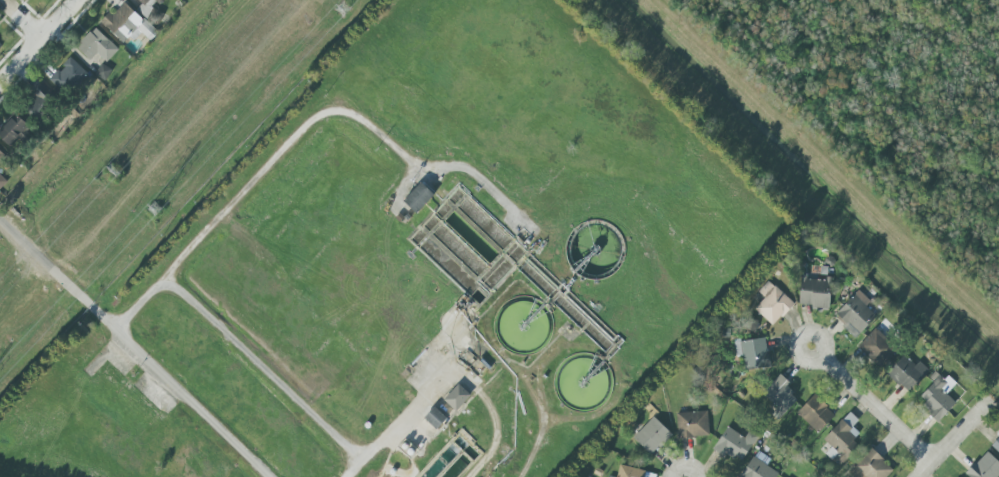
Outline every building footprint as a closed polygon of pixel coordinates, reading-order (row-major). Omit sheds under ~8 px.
[(154,11),(154,10),(163,0),(138,0),(142,4),(137,10),(147,19),(154,11)] [(123,44),(137,29),(149,41),(157,33),(125,2),(112,16),(108,13),(100,22),(123,44)] [(91,60),(97,54),(107,63),(118,50),(94,27),(76,47),(91,60)] [(65,96),(87,73),(70,57),(49,80),(65,96)] [(51,103),(39,90),(22,106),(35,119),(51,103)] [(14,113),(0,129),(0,138),(13,150),(32,129),(14,113)] [(415,213),(434,195),(422,182),(402,200),(415,213)] [(602,281),(592,282),(582,280),(573,275),(566,267),(562,258),(561,247),(564,237),(570,229),(578,222),(589,219),(599,219),(609,223),(618,230),(623,239),(625,250),(623,261),(618,270),(611,277),(602,281)] [(799,305),(811,305),(811,310),(830,311),(831,279),(800,278),(799,305)] [(754,309),(773,326),(793,304),(768,280),(758,292),(764,298),(754,309)] [(865,307),(870,301),(858,290),(833,317),(855,338),(876,317),(865,307)] [(741,329),(755,333),(758,321),(744,318),(741,329)] [(900,347),(877,326),(858,347),(881,368),(900,347)] [(770,366),(765,338),(734,343),(736,358),(742,356),(745,370),(770,366)] [(908,393),(929,370),(919,361),(915,365),(903,355),(886,374),(908,393)] [(798,399),(786,388),(790,383),(779,373),(760,394),(784,415),(798,399)] [(946,394),(953,387),(939,375),(917,400),(939,421),(955,403),(946,394)] [(471,396),(459,384),(443,400),(455,412),(471,396)] [(796,414),(817,433),(835,414),(814,395),(796,414)] [(423,418),(436,430),(447,419),(433,407),(423,418)] [(676,413),(678,439),(708,437),(707,411),(676,413)] [(823,440),(831,447),(825,454),(839,467),(858,446),(853,441),(859,433),(852,427),(858,420),(848,412),(823,440)] [(633,438),(651,455),(671,434),(653,417),(633,438)] [(739,465),(759,436),(749,430),(744,438),(728,427),(714,447),(739,465)] [(991,445),(998,453),(998,436),(991,445)] [(893,469),(870,448),(848,473),(853,476),(886,476),(893,469)] [(987,451),(965,474),(968,476),(998,476),(998,463),(987,451)] [(778,473),(765,465),(768,459),(757,452),(740,476),(776,476),(778,473)] [(655,473),(618,466),(617,476),(655,476),(655,473)]
